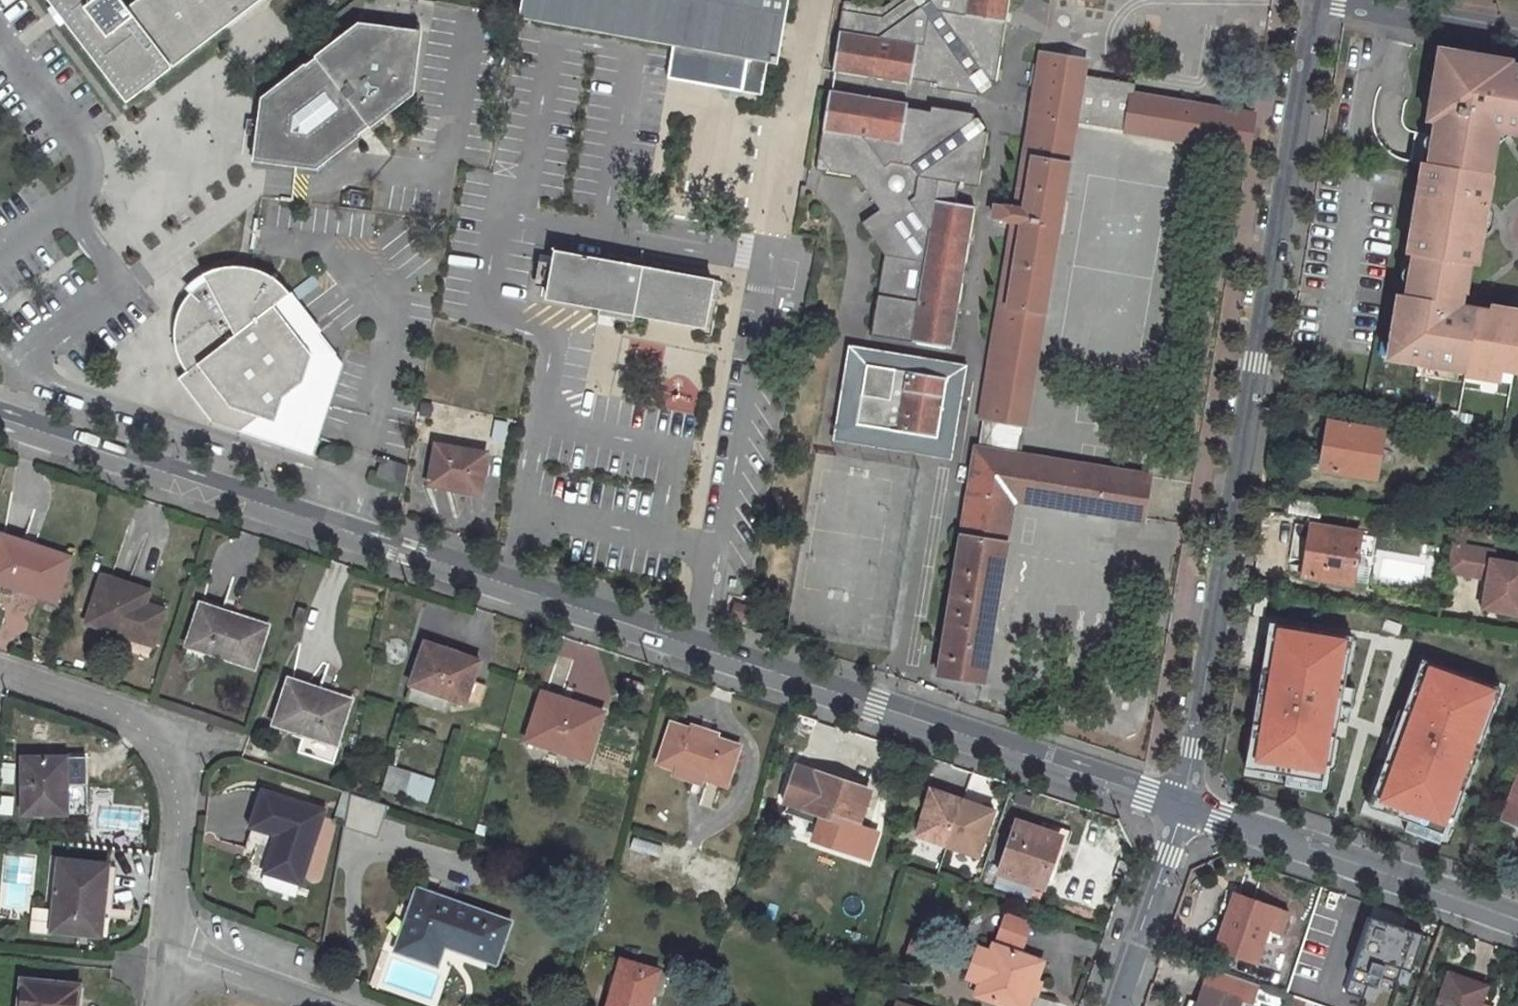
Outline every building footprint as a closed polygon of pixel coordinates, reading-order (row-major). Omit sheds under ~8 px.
[(123,0),(49,0),(55,7),(60,3),(66,10),(60,14),(125,100),(244,11),(237,2),(240,0),(133,0),(126,5),(123,0)] [(258,0),(240,0),(237,2),(244,11),(258,0)] [(668,78),(742,91),(749,56),(777,61),(788,0),(522,0),(519,15),(673,42),(668,78)] [(883,8),(844,2),(833,71),(912,84),(913,79),(935,83),(935,88),(979,95),(980,89),(989,81),(996,82),(1009,0),(894,0),(883,8)] [(55,7),(60,14),(66,10),(60,3),(55,7)] [(380,118),(412,94),(421,33),(358,24),(327,48),(325,46),(314,54),(315,57),(304,65),(303,62),(291,72),(292,74),(262,97),(254,160),(314,169),(347,144),(348,147),(360,138),(358,135),(369,127),(371,130),(382,120),(380,118)] [(1454,52),(1439,50),(1437,64),(1452,67),(1454,52)] [(1454,52),(1452,67),(1437,64),(1427,121),(1435,122),(1428,165),(1430,166),(1427,183),(1420,181),(1410,235),(1418,237),(1415,254),(1413,254),(1405,297),(1398,296),(1390,339),(1398,341),(1395,360),(1439,368),(1440,362),(1466,366),(1466,368),(1500,374),(1501,370),(1517,373),(1517,311),(1491,307),(1490,311),(1461,306),(1463,292),(1466,293),(1470,264),(1477,265),(1492,176),(1484,175),(1490,140),(1508,127),(1515,136),(1517,136),(1517,74),(1510,73),(1511,65),(1511,61),(1454,52)] [(1253,115),(1134,94),(1136,84),(1083,75),(1085,60),(1041,53),(1016,208),(995,204),(994,217),(1013,220),(982,416),(986,418),(1017,423),(1027,424),(1076,122),(1247,151),(1253,115)] [(1511,65),(1510,73),(1517,74),(1517,66),(1511,65)] [(989,81),(980,89),(983,94),(993,84),(989,81)] [(931,113),(908,108),(909,103),(829,90),(816,169),(857,176),(881,209),(862,223),(885,254),(872,335),(951,348),(975,207),(954,204),(957,183),(978,186),(986,131),(981,130),(974,119),(975,114),(932,107),(931,113)] [(978,118),(974,119),(981,130),(985,126),(978,118)] [(1428,165),(1423,164),(1420,181),(1427,183),(1430,166),(1428,165)] [(1418,237),(1410,235),(1407,253),(1413,254),(1415,254),(1418,237)] [(556,251),(547,298),(623,311),(706,326),(713,279),(556,251)] [(187,369),(179,375),(211,421),(239,430),(258,415),(274,419),(281,443),(314,453),(319,438),(308,435),(328,374),(272,304),(288,292),(264,272),(246,266),(233,265),(227,265),(212,269),(204,272),(208,279),(197,285),(188,293),(180,305),(174,319),(173,331),(174,343),(177,352),(181,360),(187,369)] [(272,304),(328,374),(335,352),(325,338),(315,346),(308,337),(317,329),(288,292),(272,304)] [(325,338),(317,329),(308,337),(315,346),(325,338)] [(1390,339),(1387,359),(1395,360),(1398,341),(1390,339)] [(867,365),(857,423),(875,426),(874,437),(891,440),(893,429),(903,430),(901,441),(917,443),(918,433),(937,436),(946,378),(867,365)] [(1500,374),(1466,368),(1465,376),(1499,382),(1500,374)] [(258,415),(239,430),(281,443),(274,419),(258,415)] [(986,418),(984,429),(1014,434),(1017,423),(986,418)] [(1327,421),(1320,468),(1377,477),(1384,431),(1327,421)] [(893,429),(891,440),(901,441),(903,430),(893,429)] [(1151,475),(1021,454),(1024,436),(1014,434),(984,429),(981,447),(976,446),(940,676),(985,682),(1014,499),(1143,521),(1151,475)] [(446,484),(445,488),(480,494),(486,452),(436,443),(430,482),(446,484)] [(404,484),(408,464),(376,453),(375,457),(381,459),(376,474),(404,484)] [(1312,525),(1304,574),(1352,582),(1360,533),(1312,525)] [(22,548),(23,545),(2,539),(0,544),(0,574),(10,578),(8,584),(54,600),(68,558),(32,546),(29,551),(22,548)] [(1471,547),(1451,543),(1446,571),(1466,575),(1471,547)] [(1494,551),(1471,547),(1466,575),(1488,578),(1491,560),(1492,560),(1494,551)] [(1488,578),(1482,607),(1517,614),(1517,565),(1492,560),(1491,560),(1488,578)] [(8,584),(10,578),(0,574),(0,582),(8,584)] [(103,576),(88,623),(153,645),(165,611),(142,604),(133,600),(137,587),(103,576)] [(137,587),(133,600),(142,604),(146,590),(137,587)] [(729,618),(746,622),(750,605),(733,602),(729,618)] [(201,606),(190,639),(209,645),(207,652),(254,667),(268,627),(231,614),(229,619),(222,616),(223,613),(201,606)] [(1294,622),(1285,675),(1335,683),(1340,649),(1353,651),(1356,632),(1294,622)] [(190,639),(188,646),(207,652),(209,645),(190,639)] [(479,662),(462,656),(463,654),(426,642),(407,699),(446,714),(452,698),(466,703),(466,700),(472,682),(479,662)] [(1356,665),(1351,664),(1353,651),(1340,649),(1335,683),(1353,687),(1356,665)] [(1258,693),(1279,697),(1283,679),(1262,675),(1258,693)] [(290,679),(275,725),(306,735),(307,731),(338,741),(351,704),(319,694),(321,689),(290,679)] [(472,682),(466,700),(480,705),(487,687),(472,682)] [(321,689),(319,694),(351,704),(352,699),(321,689)] [(568,712),(561,710),(565,699),(542,692),(528,740),(589,759),(596,740),(589,738),(595,719),(568,710),(568,712)] [(595,719),(589,738),(596,740),(605,712),(565,699),(561,710),(568,712),(568,710),(595,719)] [(1278,714),(1269,773),(1321,781),(1330,724),(1278,714)] [(740,745),(718,739),(720,732),(692,723),(690,730),(673,723),(661,763),(676,769),(678,764),(706,774),(705,779),(726,786),(740,745)] [(1349,727),(1330,724),(1321,781),(1340,785),(1349,727)] [(307,731),(306,735),(337,745),(338,741),(307,731)] [(66,758),(23,758),(24,814),(68,814),(66,758)] [(1499,768),(1459,761),(1454,790),(1489,796),(1499,768)] [(678,764),(676,769),(705,779),(706,774),(678,764)] [(793,765),(782,800),(825,815),(821,825),(861,839),(865,829),(858,827),(869,791),(820,774),(793,765)] [(388,766),(381,791),(427,803),(434,778),(388,766)] [(676,769),(674,776),(703,785),(705,779),(676,769)] [(1504,818),(1517,824),(1517,781),(1504,818)] [(918,834),(948,845),(963,801),(931,789),(918,834)] [(264,792),(252,826),(278,836),(263,882),(265,887),(296,897),(325,811),(264,792)] [(948,845),(978,855),(993,811),(963,801),(948,845)] [(1017,821),(999,872),(1043,888),(1059,834),(1017,821)] [(60,861),(54,930),(93,935),(95,917),(102,918),(107,866),(60,861)] [(107,866),(102,918),(112,919),(117,867),(107,866)] [(421,894),(403,946),(436,959),(442,940),(453,943),(452,947),(497,965),(511,920),(455,901),(454,905),(421,894)] [(1236,894),(1217,947),(1255,960),(1265,932),(1278,936),(1286,911),(1236,894)] [(1403,994),(1416,930),(1365,919),(1352,983),(1403,994)] [(905,955),(924,961),(932,936),(913,930),(905,955)] [(993,950),(977,995),(1009,1005),(1028,1005),(1044,962),(995,944),(993,950)] [(609,1005),(650,1005),(653,994),(662,997),(669,973),(623,960),(609,1005)] [(1252,1002),(1259,982),(1249,979),(1211,966),(1204,986),(1199,1001),(1197,1005),(1239,1005),(1242,998),(1252,1002)] [(1436,1005),(1480,1005),(1487,986),(1449,972),(1436,1005)] [(21,1005),(76,1005),(78,986),(24,981),(21,1005)]
